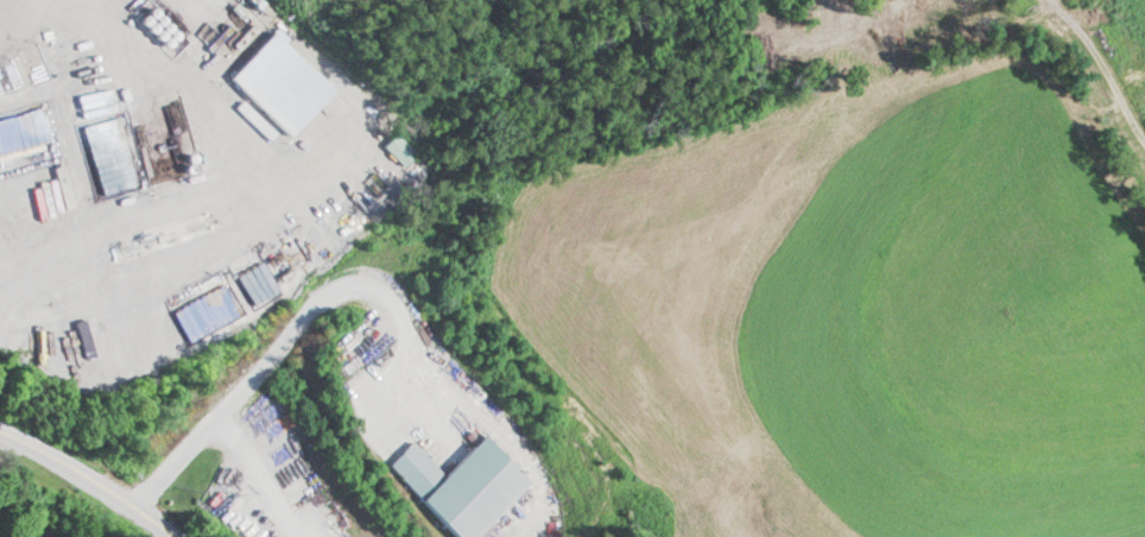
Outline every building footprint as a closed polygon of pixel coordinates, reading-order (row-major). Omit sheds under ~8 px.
[(278,30),(230,75),(286,135),(334,90),(278,30)] [(407,144),(398,135),(391,142),(400,151),(407,144)] [(377,384),(364,357),(349,364),(362,391),(377,384)]
